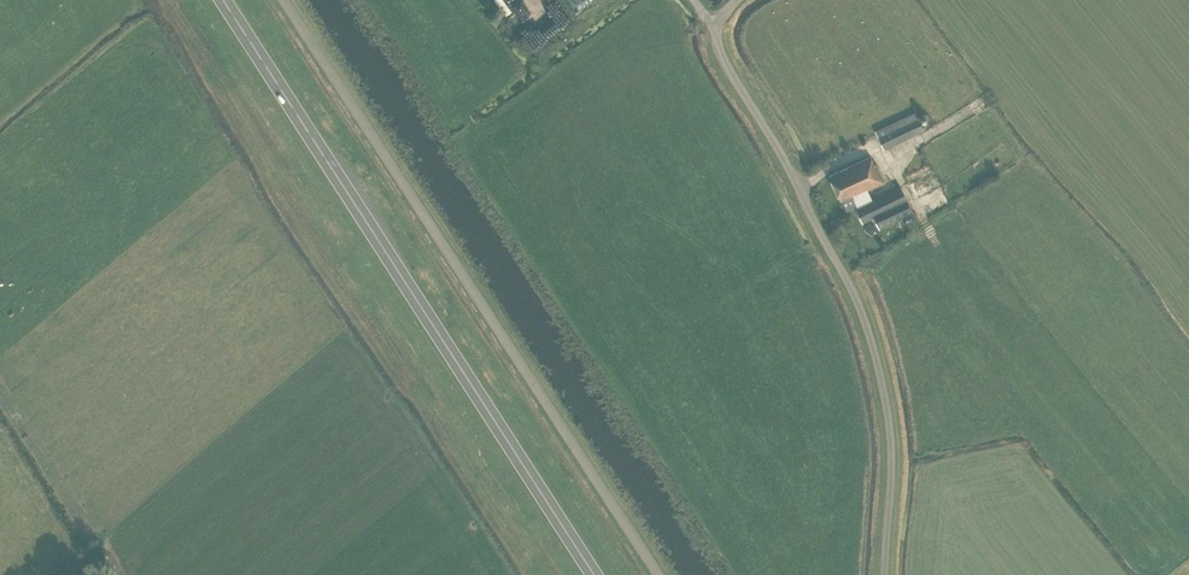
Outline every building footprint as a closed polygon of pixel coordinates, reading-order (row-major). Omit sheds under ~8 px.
[(916,112),(905,117),(877,131),(884,148),(913,135),(925,130),(916,112)] [(948,129),(962,122),(958,115),(945,121),(948,129)] [(926,165),(922,155),(904,163),(909,173),(926,165)] [(885,182),(883,178),(876,163),(874,164),(871,156),(829,175),(840,201),(850,196),(850,198),(853,196),(858,206),(855,208),(862,223),(874,218),(879,229),(913,213),(901,187),(872,200),(868,190),(885,182)]
